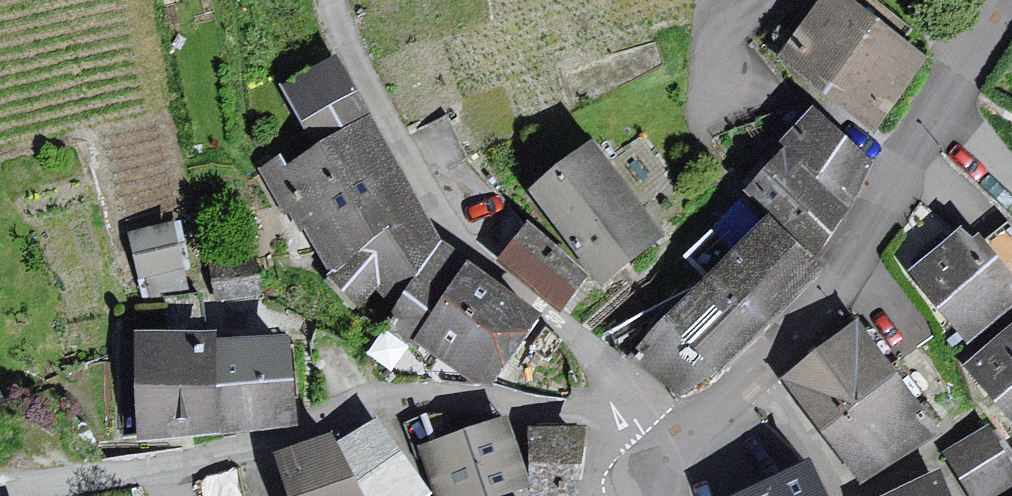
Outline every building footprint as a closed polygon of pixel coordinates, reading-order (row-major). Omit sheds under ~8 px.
[(845,0),(827,0),(784,54),(871,122),(921,60),(845,0)] [(363,303),(375,287),(398,305),(386,323),(415,342),(426,348),(487,380),(495,370),(535,318),(469,266),(442,243),(420,205),(402,172),(366,118),(337,56),(283,86),(319,148),(287,169),(279,157),(260,168),(304,230),(330,270),(363,303)] [(813,112),(784,144),(791,150),(754,191),(817,247),(854,206),(844,196),(873,164),(813,112)] [(653,234),(588,148),(536,187),(602,273),(653,234)] [(703,286),(710,292),(675,325),(643,354),(684,399),(713,374),(717,370),(817,275),(775,231),(747,203),(693,258),(684,267),(703,286)] [(187,216),(134,218),(137,282),(189,280),(187,216)] [(585,274),(527,228),(501,260),(559,306),(585,274)] [(964,233),(915,271),(967,336),(1011,301),(1011,294),(964,233)] [(810,361),(790,375),(862,476),(872,469),(928,428),(857,328),(810,361)] [(970,367),(1011,414),(1011,331),(970,367)] [(292,417),(287,339),(212,343),(212,334),(139,333),(141,437),(216,427),(292,417)] [(425,449),(443,495),(484,495),(525,481),(503,420),(425,449)] [(429,491),(376,422),(354,435),(333,448),(328,437),(281,454),(295,495),(423,495),(429,491)] [(535,430),(534,494),(567,495),(575,495),(581,433),(535,430)] [(987,431),(950,453),(975,495),(987,495),(1011,481),(1011,473),(987,431)] [(748,495),(818,495),(804,469),(748,495)] [(885,495),(945,495),(935,474),(885,495)]
